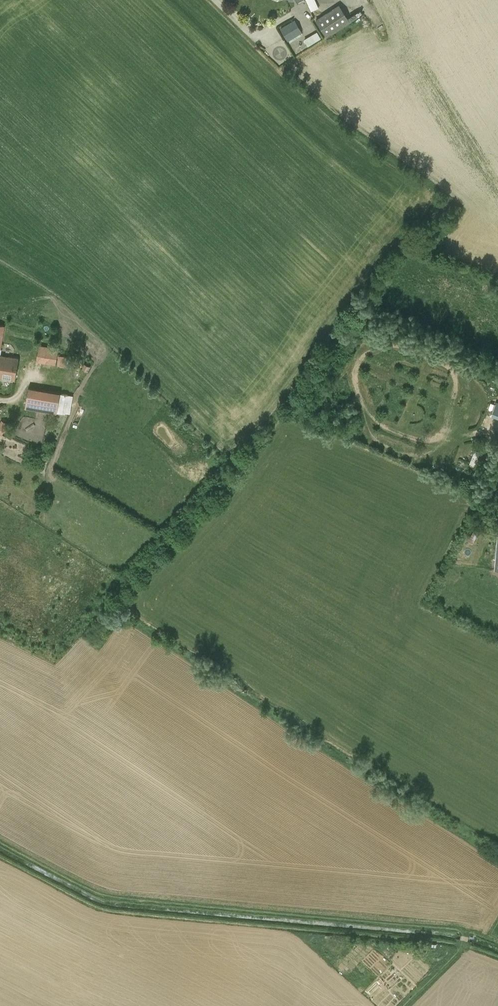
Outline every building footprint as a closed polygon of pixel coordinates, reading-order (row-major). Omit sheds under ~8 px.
[(339,5),(316,19),(327,36),(350,22),(339,5)] [(287,40),(301,31),(295,20),(281,28),(287,40)] [(308,46),(321,39),(317,32),(304,40),(308,46)] [(305,79),(298,73),(294,78),(300,84),(305,79)] [(58,364),(59,356),(37,353),(36,361),(58,364)] [(15,380),(18,358),(0,355),(0,378),(15,380)] [(57,414),(57,413),(65,414),(66,413),(71,414),(74,396),(60,393),(29,387),(25,409),(57,414)] [(9,424),(2,420),(0,422),(0,433),(2,435),(9,424)]
